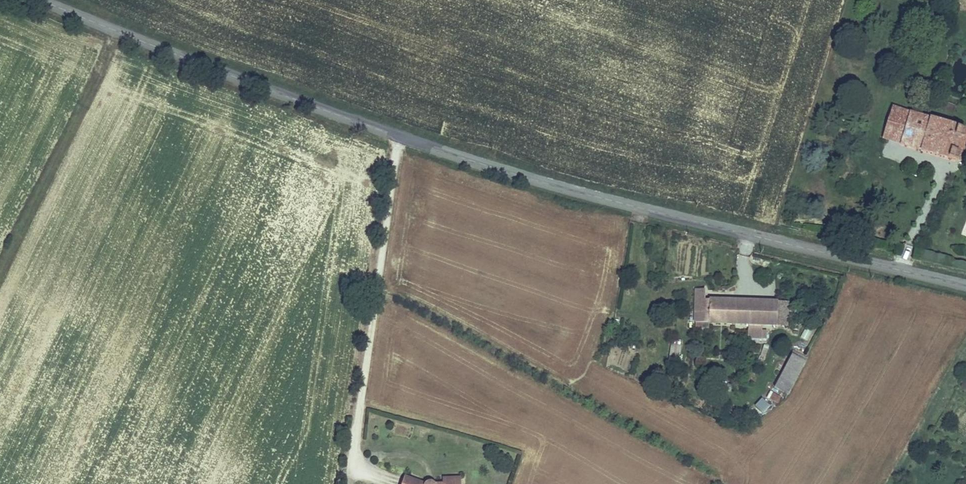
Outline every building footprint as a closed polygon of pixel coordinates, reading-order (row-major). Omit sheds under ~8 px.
[(888,106),(878,138),(953,162),(955,155),(950,153),(956,136),(960,137),(963,130),(888,106)] [(965,144),(965,131),(963,130),(960,137),(956,136),(950,153),(955,155),(953,162),(959,164),(965,144)] [(715,288),(707,288),(706,323),(759,325),(759,338),(782,339),(782,330),(774,330),(774,325),(775,301),(715,299),(715,288)] [(802,302),(775,301),(774,325),(801,326),(802,302)] [(679,346),(668,345),(667,364),(679,365),(679,346)] [(807,361),(793,354),(780,385),(794,391),(807,361)] [(771,393),(768,400),(777,404),(780,397),(771,393)] [(762,399),(752,409),(760,417),(770,407),(762,399)] [(425,483),(405,476),(402,483),(436,483),(432,482),(428,482),(425,483)]
